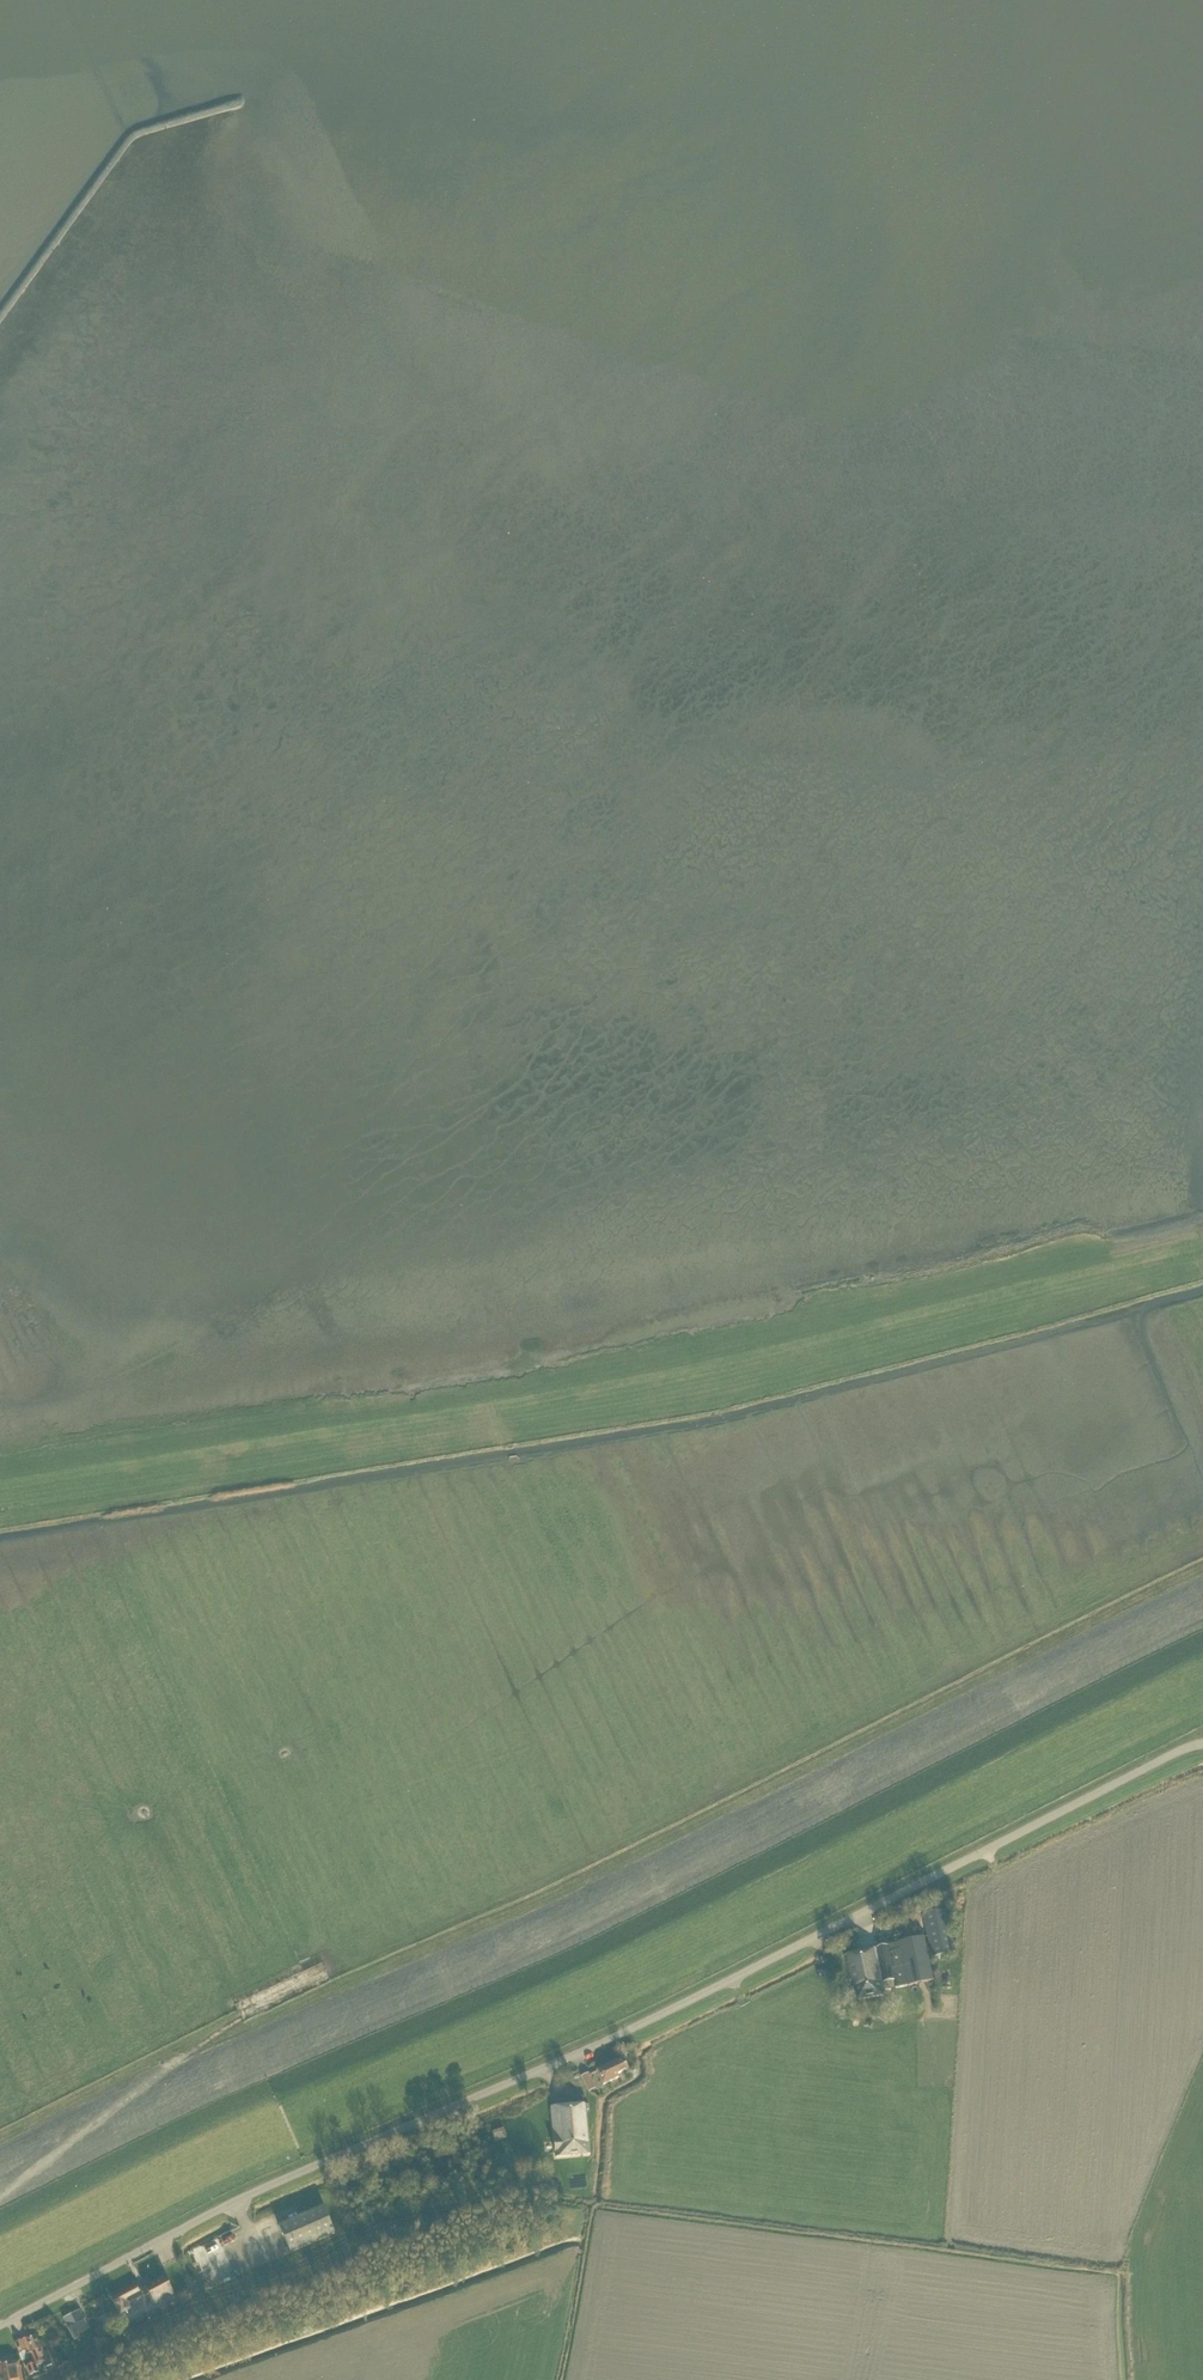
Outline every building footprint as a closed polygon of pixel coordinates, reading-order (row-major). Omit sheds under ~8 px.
[(933,1958),(956,1953),(947,1911),(924,1916),(933,1958)] [(853,1981),(857,2001),(883,1996),(882,1991),(933,1981),(925,1938),(900,1944),(845,1956),(850,1982),(853,1981)] [(620,2078),(619,2074),(627,2070),(622,2059),(596,2071),(603,2086),(620,2078)] [(581,2077),(588,2092),(596,2088),(588,2074),(581,2077)] [(554,2108),(559,2158),(590,2154),(585,2105),(554,2108)] [(495,2141),(501,2139),(498,2130),(492,2132),(495,2141)] [(449,2148),(455,2167),(462,2165),(456,2146),(449,2148)] [(278,2225),(290,2253),(335,2234),(323,2206),(278,2225)] [(115,2295),(116,2298),(112,2300),(116,2308),(117,2308),(121,2316),(132,2310),(129,2304),(143,2297),(144,2299),(151,2295),(156,2305),(171,2297),(173,2296),(168,2287),(164,2279),(157,2282),(141,2291),(137,2283),(115,2295)] [(174,2303),(182,2299),(178,2293),(173,2296),(171,2297),(174,2303)] [(63,2319),(66,2324),(74,2341),(80,2338),(78,2334),(89,2329),(80,2311),(63,2319)] [(98,2338),(104,2335),(101,2328),(95,2331),(98,2338)] [(31,2365),(26,2367),(29,2376),(39,2372),(37,2366),(43,2364),(45,2368),(52,2365),(48,2354),(46,2353),(43,2354),(36,2335),(31,2337),(23,2340),(21,2341),(15,2343),(19,2354),(25,2351),(31,2365)] [(62,2365),(69,2361),(64,2352),(58,2356),(62,2365)] [(0,2364),(0,2379),(22,2379),(19,2362),(12,2363),(12,2362),(0,2364)]
